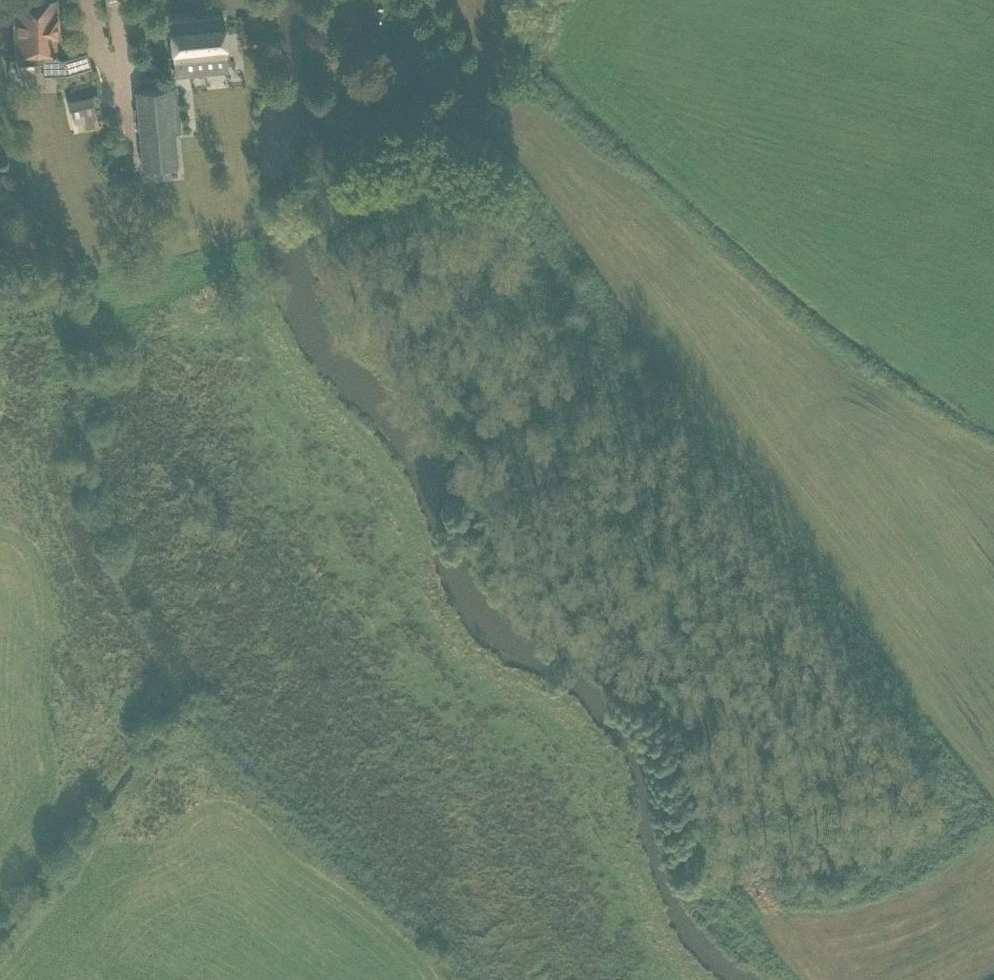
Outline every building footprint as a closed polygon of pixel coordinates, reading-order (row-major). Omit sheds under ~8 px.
[(15,33),(15,51),(17,51),(17,63),(42,63),(42,73),(42,74),(59,74),(69,72),(91,66),(87,51),(59,58),(55,54),(54,54),(53,33),(57,33),(56,18),(56,7),(55,0),(17,0),(17,20),(18,33),(15,33)] [(223,13),(169,19),(170,39),(172,59),(173,59),(175,75),(206,72),(205,56),(227,53),(225,33),(223,13)] [(181,131),(176,88),(135,93),(143,168),(177,165),(174,132),(181,131)] [(92,95),(67,101),(74,131),(99,125),(92,95)]
